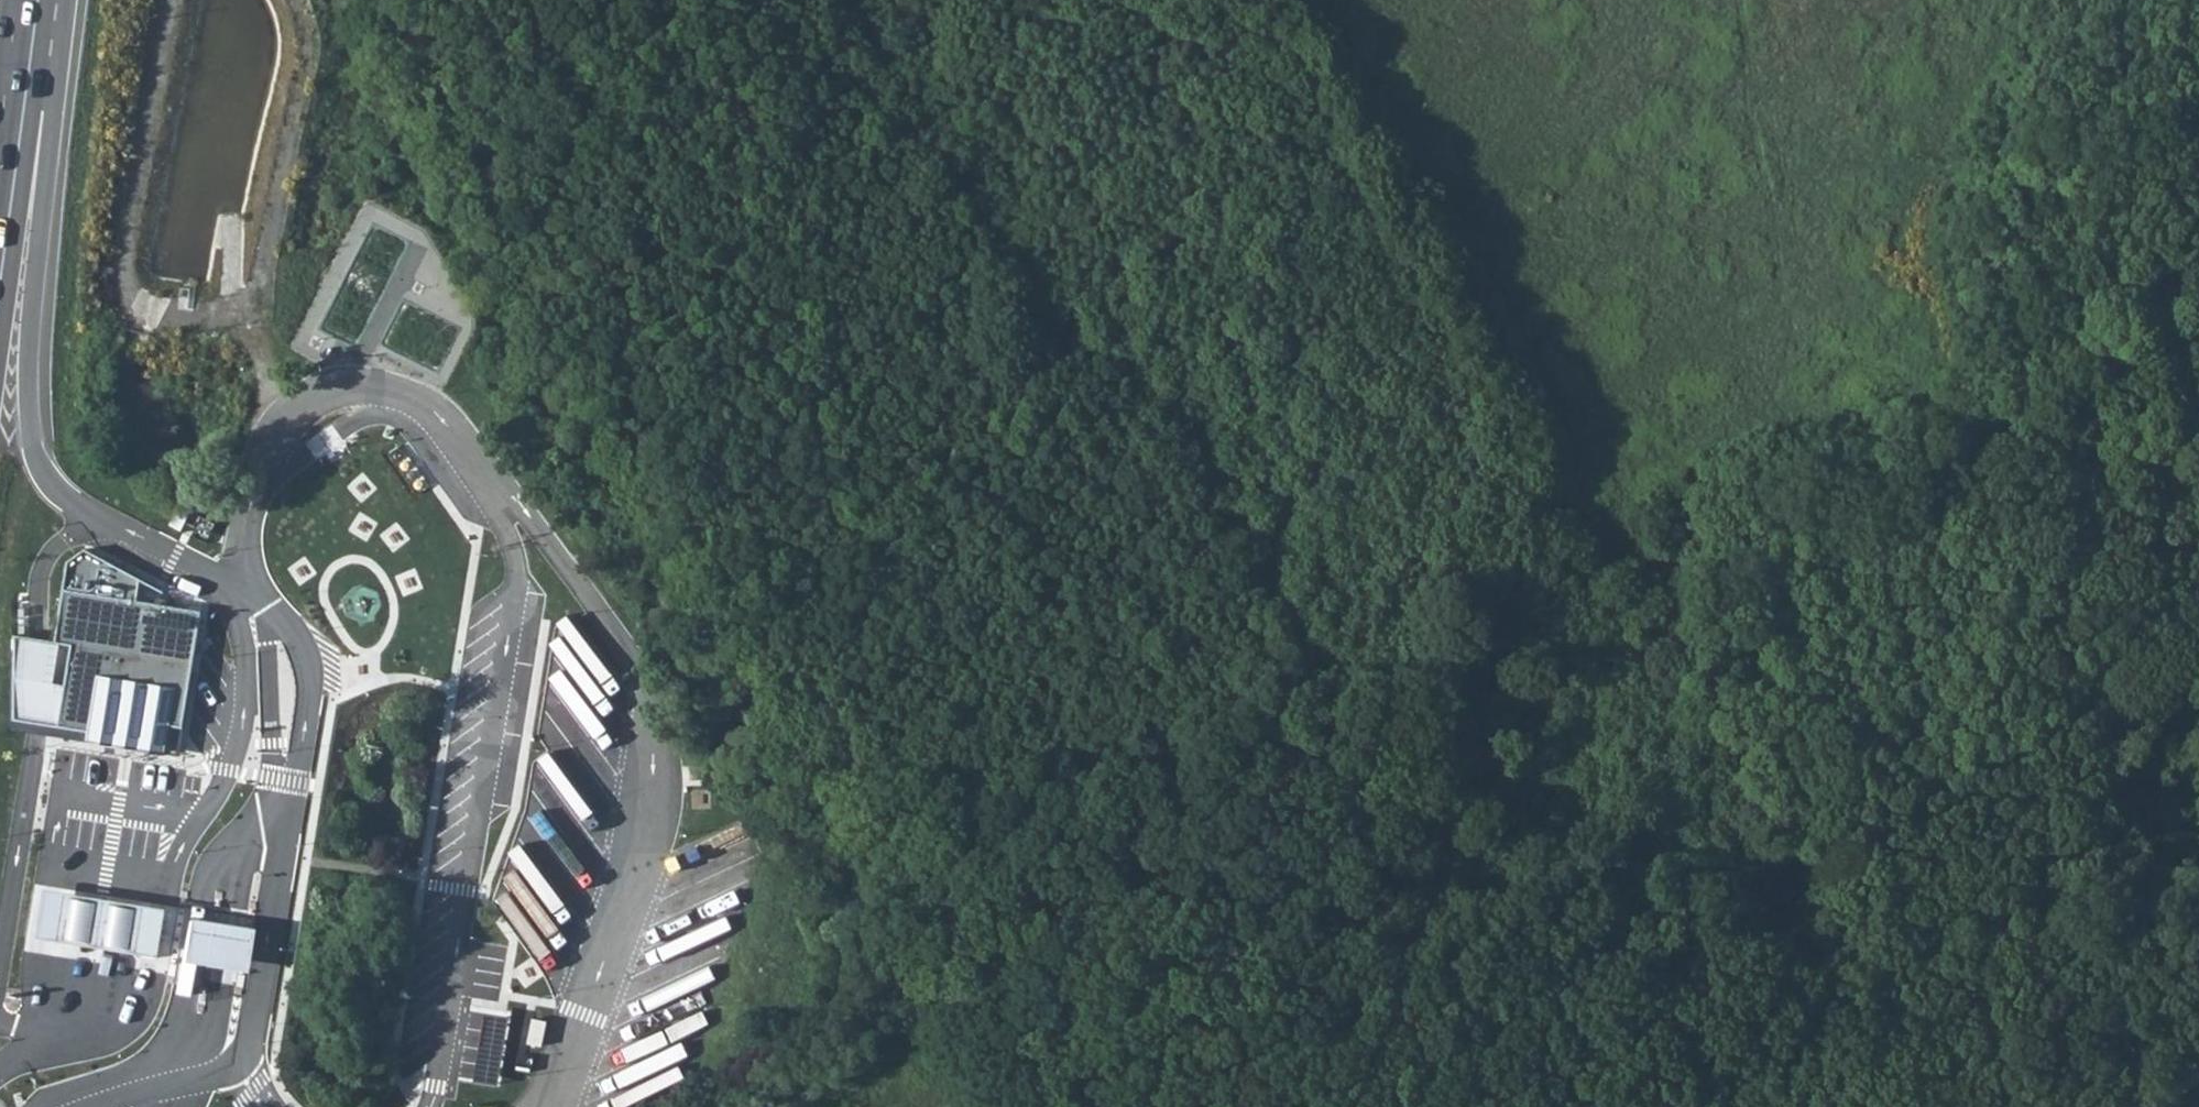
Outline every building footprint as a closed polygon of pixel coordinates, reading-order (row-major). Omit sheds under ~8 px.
[(84,551),(70,562),(61,644),(36,641),(12,638),(16,723),(36,726),(179,744),(196,613),(134,604),(136,580),(84,551)] [(139,959),(153,961),(161,913),(148,911),(50,895),(40,893),(32,942),(42,943),(139,959)] [(218,922),(190,918),(182,966),(209,970),(241,976),(249,928),(218,922)] [(496,1015),(484,1013),(474,1080),(486,1081),(497,1083),(507,1017),(496,1015)]
